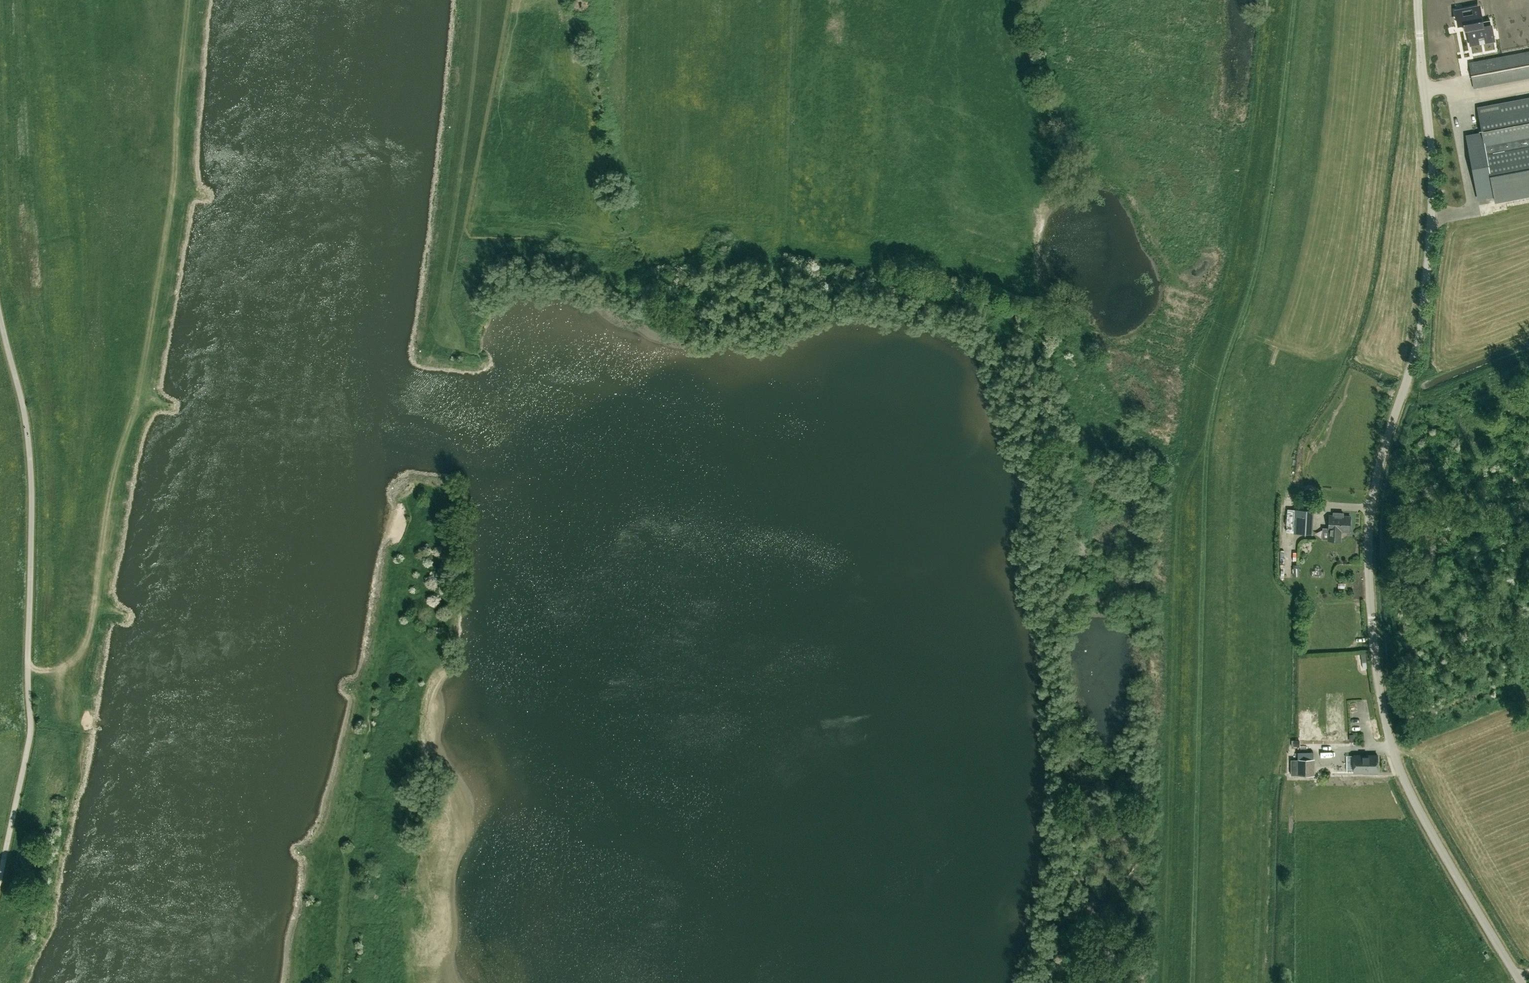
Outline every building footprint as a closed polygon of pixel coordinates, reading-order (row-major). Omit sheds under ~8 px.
[(1489,6),(1491,16),(1524,10),(1522,1),(1513,2),(1513,3),(1507,4),(1507,3),(1489,6)] [(1493,35),(1490,20),(1482,21),(1479,7),(1456,11),(1458,23),(1462,25),(1465,25),(1466,28),(1467,28),(1470,39),(1484,36),(1485,41),(1494,40),(1493,35)] [(1469,63),(1474,88),(1528,77),(1528,51),(1469,63)] [(1477,107),(1482,132),(1467,135),(1478,199),(1494,196),(1495,201),(1528,195),(1528,98),(1477,107)] [(1303,494),(1301,501),(1308,504),(1310,497),(1303,494)] [(1309,534),(1311,511),(1296,510),(1295,533),(1309,534)] [(1333,515),(1329,515),(1328,531),(1329,531),(1328,540),(1340,541),(1341,532),(1349,532),(1350,516),(1343,516),(1344,512),(1334,511),(1333,515)] [(1348,703),(1349,709),(1359,708),(1359,707),(1366,706),(1365,701),(1348,703)] [(1378,772),(1378,755),(1354,755),(1354,772),(1368,772),(1378,772)] [(1311,775),(1310,759),(1298,759),(1298,775),(1311,775)]
